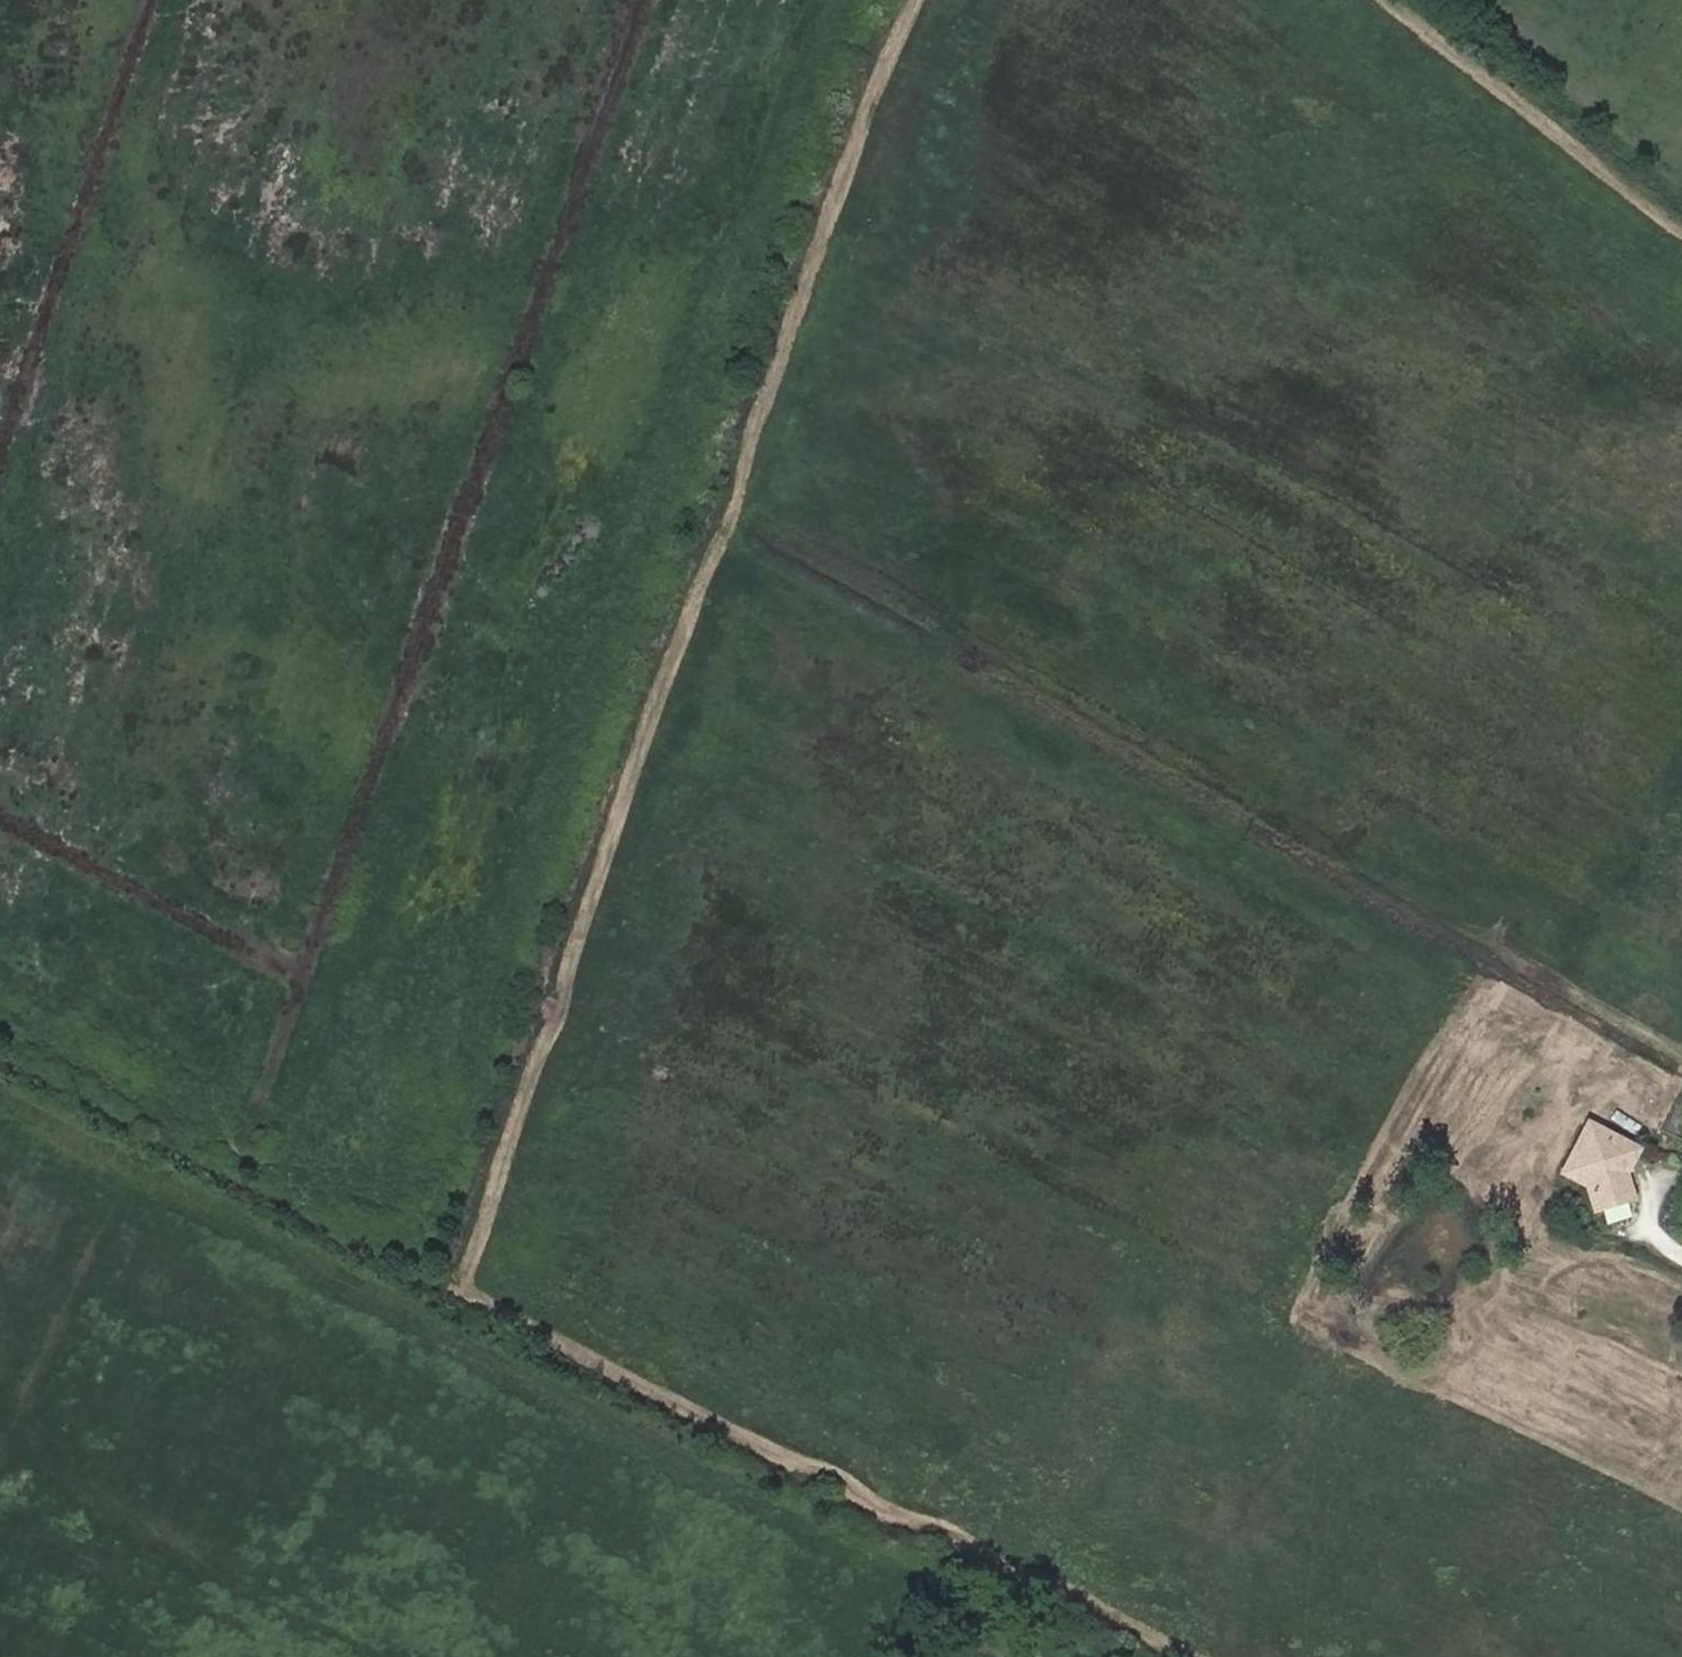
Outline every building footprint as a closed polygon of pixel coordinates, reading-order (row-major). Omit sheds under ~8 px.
[(1636,1149),(1587,1123),(1561,1172),(1585,1185),(1592,1209),(1630,1198),(1622,1173),(1636,1149)]
